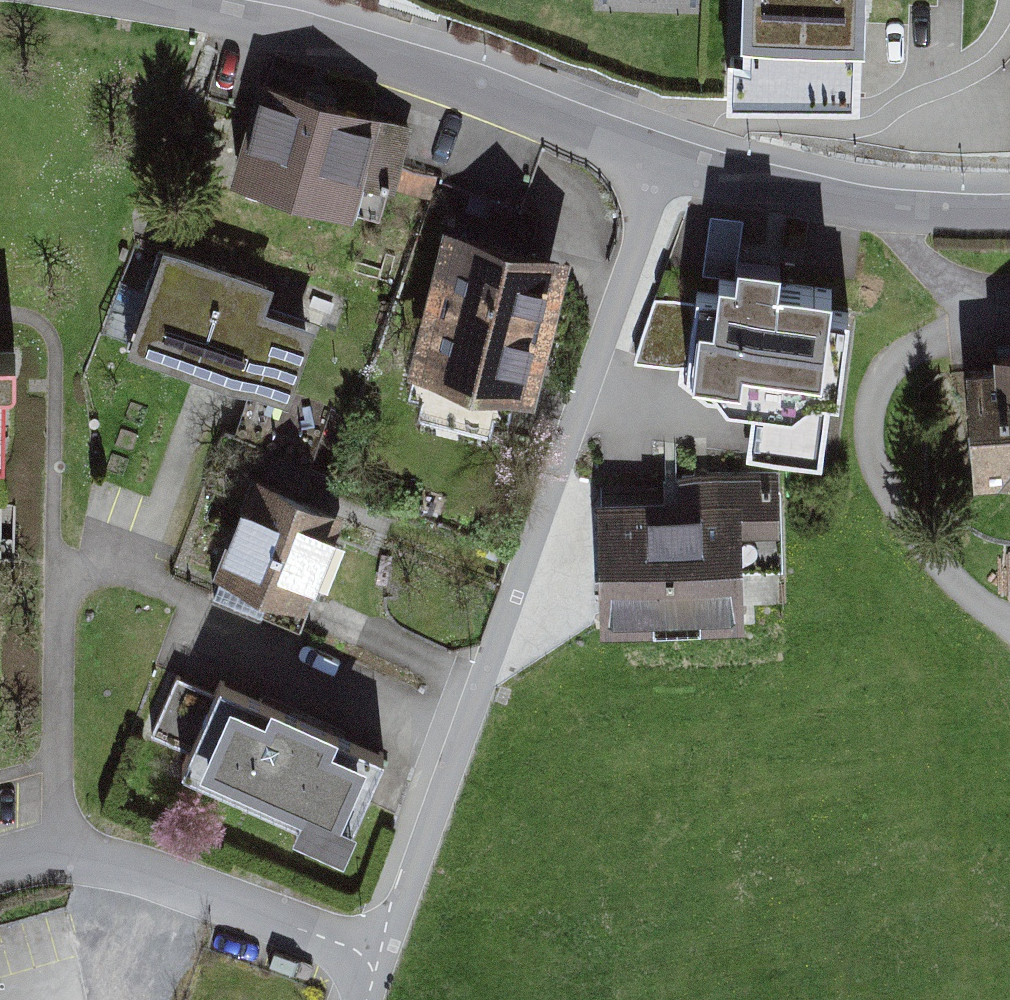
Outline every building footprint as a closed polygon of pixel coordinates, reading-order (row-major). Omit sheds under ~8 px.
[(852,0),(611,0),(612,18),(732,15),(733,54),(850,53),(852,0)] [(415,139),(253,93),(228,180),(352,215),(363,180),(400,191),(415,139)] [(568,259),(446,227),(407,372),(529,405),(568,259)] [(287,283),(159,245),(128,348),(301,400),(323,326),(278,312),(287,283)] [(855,296),(697,276),(681,393),(840,409),(855,296)] [(959,370),(963,489),(1009,488),(1009,368),(959,370)] [(780,491),(642,494),(639,627),(779,621),(780,491)] [(348,532),(255,495),(213,601),(306,638),(348,532)] [(267,725),(231,711),(209,766),(194,761),(185,782),(334,840),(366,768),(336,755),(341,739),(273,710),(267,725)]
